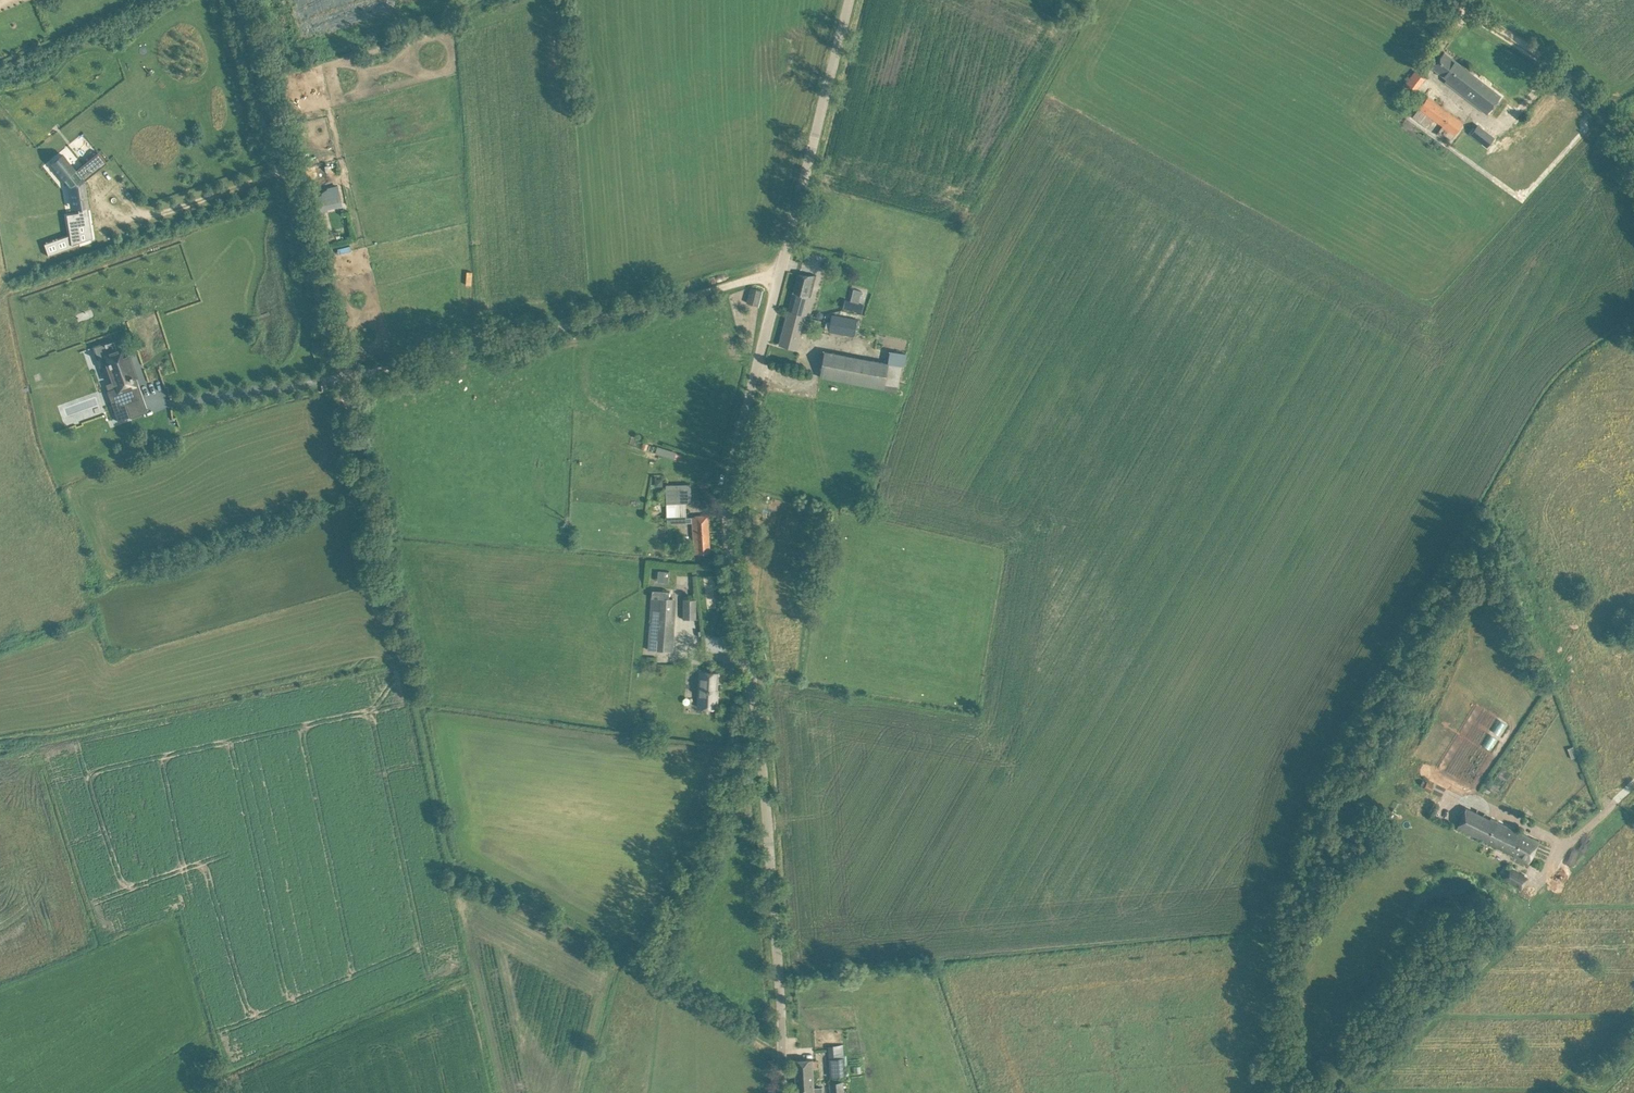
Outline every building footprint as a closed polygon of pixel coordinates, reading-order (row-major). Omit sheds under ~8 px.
[(1445,81),(1487,113),(1500,96),(1443,52),(1432,67),(1447,78),(1445,81)] [(1406,83),(1415,90),(1424,77),(1415,71),(1406,83)] [(1423,103),(1419,108),(1443,126),(1454,134),(1456,132),(1463,123),(1427,97),(1423,103)] [(1477,125),(1471,133),(1476,138),(1483,129),(1477,125)] [(88,205),(84,180),(82,177),(103,160),(105,163),(106,162),(98,152),(76,170),(63,155),(52,163),(51,162),(51,163),(64,179),(66,178),(72,185),(70,186),(73,206),(87,204),(87,205),(88,205)] [(321,167),(326,178),(338,173),(333,161),(321,167)] [(306,172),(308,180),(314,178),(312,170),(306,172)] [(326,209),(343,205),(338,185),(327,188),(323,191),(324,194),(312,197),(316,214),(327,212),(326,209)] [(88,214),(73,217),(76,242),(78,242),(92,237),(88,214)] [(779,345),(797,349),(816,275),(798,274),(779,345)] [(747,302),(758,305),(762,290),(751,287),(747,302)] [(846,300),(844,307),(862,312),(864,304),(858,303),(850,301),(846,300)] [(828,332),(839,334),(854,337),(857,319),(831,314),(830,322),(826,321),(824,329),(829,330),(828,332)] [(106,363),(113,383),(115,382),(117,386),(107,390),(117,421),(131,416),(126,403),(139,398),(132,377),(136,375),(129,355),(124,356),(121,348),(117,350),(113,340),(107,343),(106,342),(104,343),(105,346),(114,343),(116,350),(105,354),(108,362),(106,363)] [(820,377),(833,379),(897,391),(902,366),(904,367),(907,353),(902,352),(891,351),(888,363),(825,351),(820,377)] [(658,444),(655,452),(675,458),(677,451),(658,444)] [(666,484),(667,503),(692,502),(691,483),(666,484)] [(695,517),(692,517),(695,553),(710,552),(708,515),(695,516),(695,517)] [(684,618),(695,618),(696,599),(685,599),(684,618)] [(670,651),(671,620),(659,619),(658,624),(650,623),(648,649),(670,651)] [(698,707),(717,708),(719,672),(700,671),(700,680),(703,680),(702,697),(699,696),(698,707)] [(1424,788),(1429,791),(1433,784),(1427,781),(1427,782),(1422,780),(1420,785),(1424,787),(1424,788)] [(1456,829),(1528,863),(1538,841),(1490,818),(1489,820),(1465,809),(1456,829)] [(1503,877),(1522,888),(1528,877),(1509,866),(1503,877)] [(845,1076),(843,1044),(828,1046),(831,1077),(845,1076)] [(795,1060),(797,1092),(822,1092),(822,1087),(813,1087),(812,1059),(806,1060),(795,1060)] [(844,1080),(829,1081),(830,1092),(845,1092),(844,1080)]
